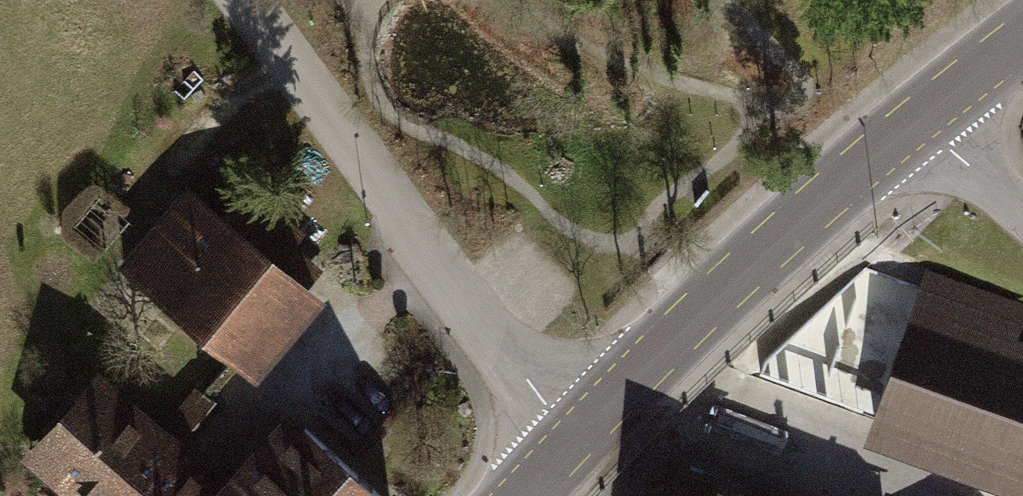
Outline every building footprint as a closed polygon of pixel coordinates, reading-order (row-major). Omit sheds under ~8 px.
[(209,205),(143,282),(233,359),(299,283),(209,205)] [(877,415),(1022,467),(1022,361),(1006,354),(1018,321),(923,287),(877,415)] [(92,388),(145,435),(135,446),(158,466),(169,454),(207,487),(200,495),(234,495),(176,446),(166,438),(99,379),(92,388)] [(200,495),(207,487),(169,454),(158,466),(135,446),(145,435),(92,388),(39,449),(90,494),(88,495),(200,495)] [(212,403),(197,390),(170,422),(176,426),(166,438),(176,446),(212,403)] [(877,415),(867,443),(1017,495),(1022,495),(1022,467),(877,415)] [(303,428),(243,495),(382,495),(303,428)] [(653,495),(745,495),(683,472),(658,482),(653,495)]
